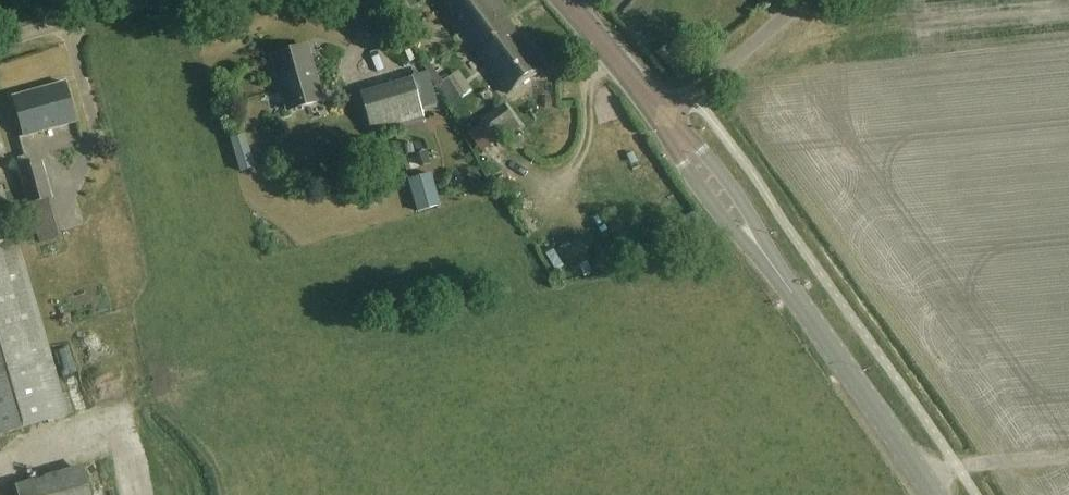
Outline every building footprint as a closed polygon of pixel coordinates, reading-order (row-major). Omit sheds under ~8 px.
[(466,47),(488,31),(483,25),(495,15),(496,16),(504,10),(497,0),(439,0),(435,3),(466,47)] [(510,17),(504,10),(496,16),(495,15),(483,25),(488,31),(466,47),(470,52),(474,50),(507,95),(542,70),(506,20),(510,17)] [(323,102),(308,47),(274,57),(289,112),(323,102)] [(66,83),(13,98),(24,137),(77,122),(66,83)] [(425,118),(415,84),(364,99),(373,133),(425,118)] [(520,128),(506,106),(482,121),(496,143),(520,128)] [(57,215),(44,164),(19,171),(32,222),(57,215)] [(431,174),(408,181),(418,214),(441,208),(431,174)] [(2,189),(0,189),(0,435),(68,415),(2,189)] [(85,467),(17,486),(20,494),(92,494),(85,467)]
